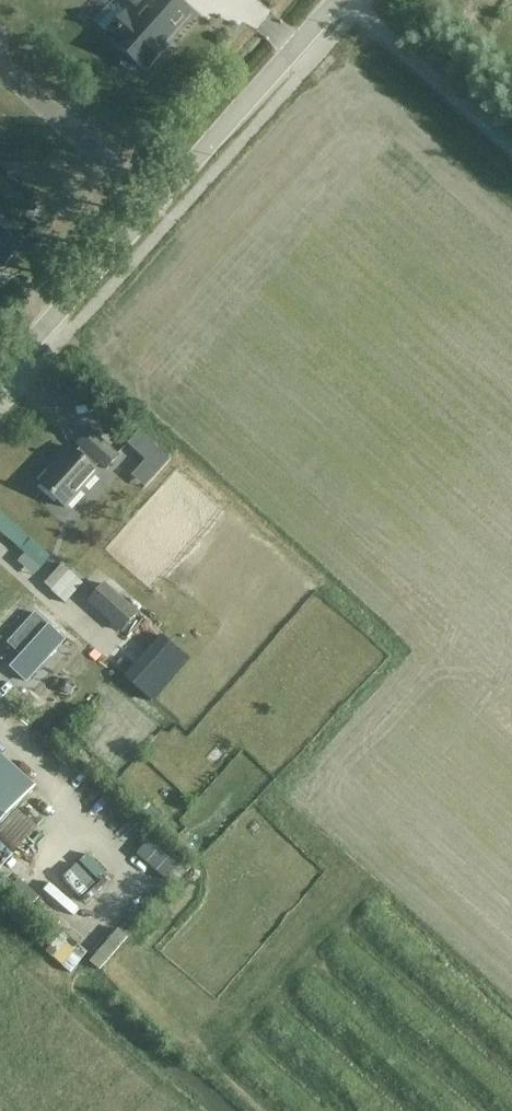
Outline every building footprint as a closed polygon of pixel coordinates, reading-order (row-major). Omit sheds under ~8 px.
[(175,0),(155,0),(133,25),(123,16),(110,5),(93,23),(116,43),(115,45),(126,55),(122,58),(123,65),(128,70),(135,69),(138,66),(142,69),(143,67),(147,71),(163,53),(159,50),(163,45),(167,49),(168,48),(164,44),(191,14),(175,0)] [(3,267),(21,248),(0,230),(0,264),(3,267)] [(108,468),(118,456),(89,431),(79,443),(82,446),(76,453),(69,447),(55,462),(57,463),(40,483),(67,508),(98,473),(94,469),(101,462),(108,468)] [(117,458),(133,471),(145,457),(130,444),(117,458)] [(140,487),(158,467),(148,458),(130,478),(140,487)] [(50,556),(0,510),(0,531),(6,537),(7,536),(25,552),(18,560),(34,574),(50,556)] [(65,601),(83,582),(62,563),(44,582),(65,601)] [(120,632),(138,613),(104,583),(87,602),(120,632)] [(152,701),(191,657),(163,632),(124,676),(152,701)] [(90,743),(94,738),(85,731),(82,736),(90,743)] [(0,756),(0,827),(35,788),(0,756)] [(159,826),(166,818),(152,805),(145,814),(159,826)] [(153,834),(145,843),(162,859),(170,850),(153,834)] [(80,896),(96,881),(77,862),(62,877),(80,896)] [(30,906),(39,896),(19,877),(9,887),(30,906)] [(100,968),(129,936),(118,927),(90,959),(100,968)] [(65,930),(48,950),(73,970),(89,950),(65,930)]
